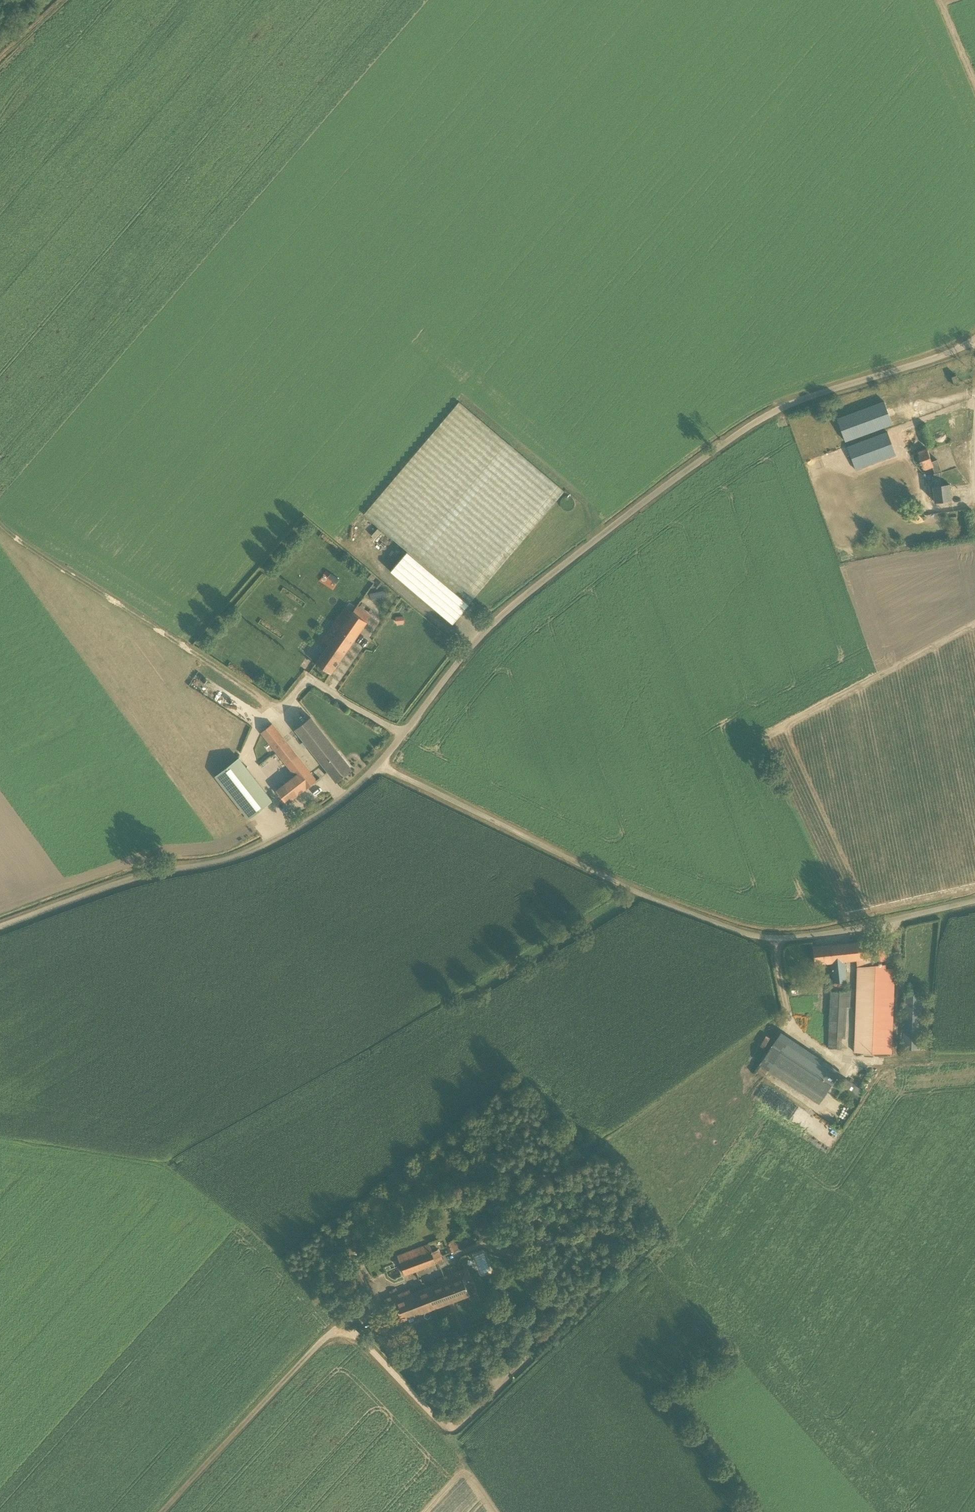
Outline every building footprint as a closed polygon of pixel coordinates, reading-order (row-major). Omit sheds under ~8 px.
[(884,401),(837,419),(846,442),(857,437),(864,435),(886,426),(893,424),(884,401)] [(452,624),(469,604),(565,491),(459,402),(364,514),(408,552),(391,572),(452,624)] [(887,432),(848,447),(856,469),(896,454),(887,432)] [(854,473),(861,493),(932,468),(925,448),(854,473)] [(943,485),(941,474),(934,475),(935,486),(933,486),(935,502),(952,500),(950,484),(943,485)] [(331,674),(367,622),(366,621),(370,615),(357,606),(353,612),(347,608),(337,623),(342,626),(316,663),(331,674)] [(395,624),(403,622),(402,615),(394,617),(395,624)] [(303,739),(336,782),(352,769),(311,717),(295,729),(303,739)] [(315,781),(273,724),(262,732),(263,733),(305,789),(315,781)] [(215,775),(250,819),(274,801),(239,756),(215,775)] [(854,1053),(891,1054),(895,968),(881,968),(881,959),(885,958),(884,940),(844,944),(846,962),(857,961),(857,967),(854,1053)] [(844,944),(813,947),(815,965),(833,963),(835,984),(836,989),(849,989),(846,962),(844,944)] [(842,1038),(845,1038),(847,1007),(850,1007),(851,991),(831,991),(829,1033),(823,1033),(822,1046),(828,1046),(828,1048),(841,1049),(842,1038)] [(920,1050),(922,993),(903,993),(902,1049),(920,1050)] [(819,1105),(840,1073),(781,1034),(759,1065),(819,1105)] [(860,1097),(864,1091),(846,1080),(842,1086),(860,1097)] [(468,1176),(457,1181),(463,1193),(474,1187),(468,1176)] [(498,1213),(497,1217),(500,1221),(504,1219),(505,1215),(502,1212),(498,1213)] [(449,1253),(459,1250),(455,1241),(446,1244),(449,1253)] [(433,1252),(430,1243),(397,1255),(404,1275),(443,1260),(439,1250),(433,1252)] [(402,1320),(470,1295),(461,1271),(444,1277),(447,1284),(396,1304),(388,1307),(394,1323),(402,1320)]
